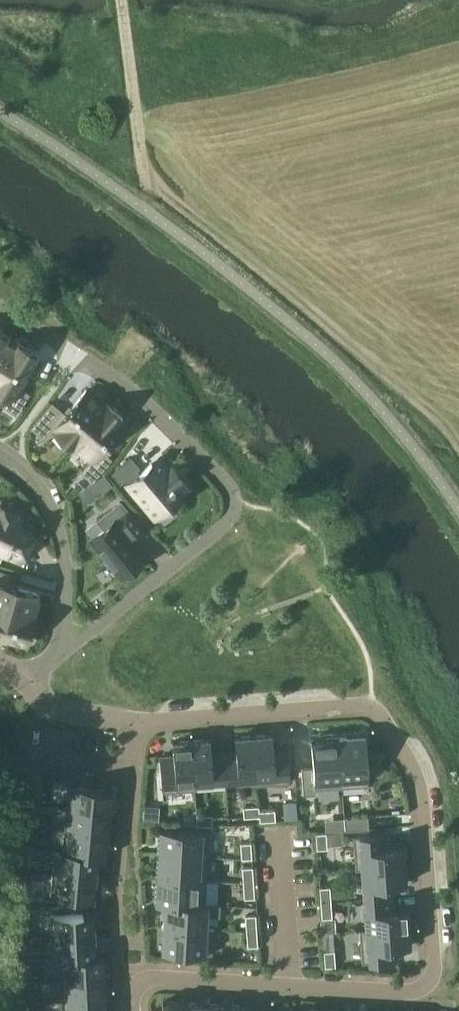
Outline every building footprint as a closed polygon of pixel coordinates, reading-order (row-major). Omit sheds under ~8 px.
[(11,342),(6,339),(8,336),(0,331),(0,359),(11,342)] [(11,342),(0,359),(0,393),(9,398),(4,406),(16,413),(29,393),(17,386),(37,354),(18,342),(15,345),(11,342)] [(55,432),(71,445),(107,403),(106,403),(105,405),(86,389),(66,414),(52,402),(32,427),(45,438),(54,428),(57,430),(55,432)] [(123,417),(107,403),(71,445),(72,446),(74,444),(92,460),(82,470),(93,480),(117,452),(106,443),(125,422),(121,419),(123,417)] [(173,485),(182,477),(170,462),(159,472),(152,463),(140,473),(138,469),(141,467),(132,456),(112,473),(121,484),(125,480),(155,517),(180,496),(173,488),(175,487),(173,485)] [(93,480),(101,491),(112,482),(104,472),(93,480)] [(127,534),(139,525),(120,502),(98,520),(105,528),(91,539),(121,576),(145,557),(127,534)] [(0,506),(0,549),(21,558),(33,533),(16,525),(20,516),(0,506)] [(33,617),(31,616),(38,593),(6,584),(10,573),(0,570),(0,608),(33,617)] [(33,617),(0,608),(0,634),(26,642),(33,617)] [(257,778),(256,778),(256,785),(282,783),(289,782),(287,746),(273,747),(272,734),(254,735),(257,778)] [(236,750),(224,751),(226,780),(256,778),(257,778),(254,735),(235,736),(236,750)] [(365,735),(338,737),(342,787),(369,785),(365,735)] [(304,795),(316,794),(315,789),(316,789),(342,787),(338,737),(312,739),(314,768),(302,769),(304,795)] [(195,783),(196,783),(226,780),(224,751),(211,752),(210,738),(191,740),(195,783)] [(160,756),(163,791),(196,789),(196,783),(195,783),(191,740),(173,741),(174,755),(160,756)] [(111,789),(72,786),(70,808),(108,811),(111,789)] [(31,805),(40,805),(40,791),(31,791),(31,805)] [(284,803),(285,819),(298,818),(296,802),(284,803)] [(144,805),(143,821),(160,822),(161,806),(144,805)] [(243,807),(244,817),(259,816),(259,811),(259,805),(243,807)] [(108,811),(70,808),(68,830),(106,833),(108,811)] [(275,810),(259,811),(259,816),(260,816),(260,821),(276,820),(275,810)] [(30,826),(39,827),(39,813),(30,813),(30,826)] [(197,824),(212,825),(213,815),(198,814),(197,824)] [(345,830),(369,828),(369,816),(344,818),(345,830)] [(29,840),(38,841),(39,827),(30,826),(29,840)] [(160,828),(158,853),(208,856),(209,837),(210,831),(160,828)] [(106,833),(68,830),(66,852),(98,855),(104,856),(106,833)] [(326,832),(316,833),(317,849),(327,848),(326,832)] [(389,833),(353,836),(354,849),(361,849),(362,868),(405,865),(404,846),(390,847),(389,833)] [(241,843),(242,858),(252,858),(251,842),(241,843)] [(66,852),(58,851),(56,873),(96,876),(98,855),(66,852)] [(158,853),(157,878),(207,880),(208,856),(158,853)] [(31,869),(31,856),(22,855),(22,869),(31,869)] [(362,868),(364,899),(397,896),(396,884),(406,883),(405,865),(362,868)] [(242,867),(243,882),(254,882),(253,866),(242,867)] [(30,883),(31,869),(22,869),(21,883),(30,883)] [(96,876),(56,873),(54,896),(93,899),(96,876)] [(157,878),(155,902),(165,903),(205,905),(205,903),(207,880),(157,878)] [(254,882),(243,882),(245,898),(255,897),(254,882)] [(330,886),(320,887),(321,902),(331,902),(330,886)] [(364,899),(366,926),(366,929),(409,926),(408,908),(398,909),(397,896),(364,899)] [(322,918),(332,917),(331,902),(321,902),(322,918)] [(163,925),(207,927),(207,915),(220,916),(221,904),(205,903),(205,905),(165,903),(163,925)] [(93,913),(54,915),(55,938),(94,936),(93,913)] [(246,915),(247,931),(257,930),(256,914),(246,915)] [(18,938),(27,939),(28,925),(19,925),(18,938)] [(212,954),(214,928),(207,927),(163,925),(162,951),(212,954)] [(360,929),(360,938),(362,962),(398,960),(397,946),(411,945),(409,926),(366,929),(360,929)] [(257,930),(247,931),(248,946),(258,945),(257,930)] [(94,936),(55,938),(56,960),(64,960),(96,957),(94,936)] [(18,952),(27,952),(27,939),(18,938),(18,952)] [(334,950),(324,951),(326,967),(336,966),(334,950)] [(96,957),(64,960),(65,981),(102,979),(101,957),(96,957)] [(31,982),(32,968),(23,968),(22,981),(31,982)] [(102,979),(65,981),(66,1003),(103,1001),(102,979)] [(31,995),(31,982),(22,981),(22,995),(31,995)] [(187,1002),(163,1000),(162,1010),(186,1010),(187,1002)] [(66,1003),(67,1010),(103,1010),(103,1001),(66,1003)] [(208,1003),(187,1002),(186,1010),(208,1010),(208,1003)] [(228,1004),(208,1003),(208,1010),(227,1010),(228,1004)]
